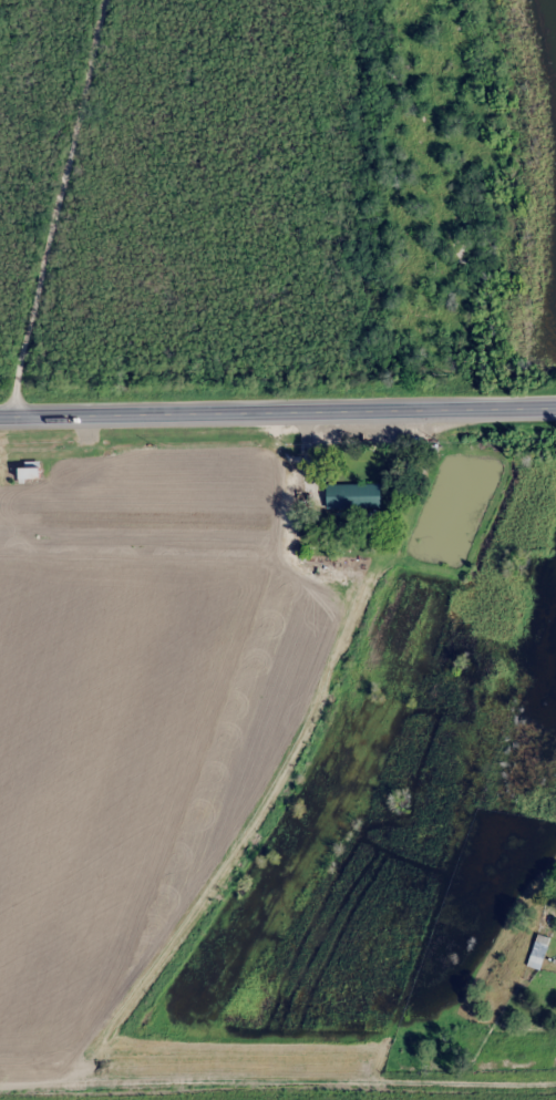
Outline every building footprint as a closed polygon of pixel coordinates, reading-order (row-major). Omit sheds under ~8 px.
[(19,482),(41,482),(41,464),(19,464),(19,482)] [(382,484),(327,484),(327,509),(382,509),(382,484)] [(540,967),(547,946),(537,942),(529,963),(540,967)]
